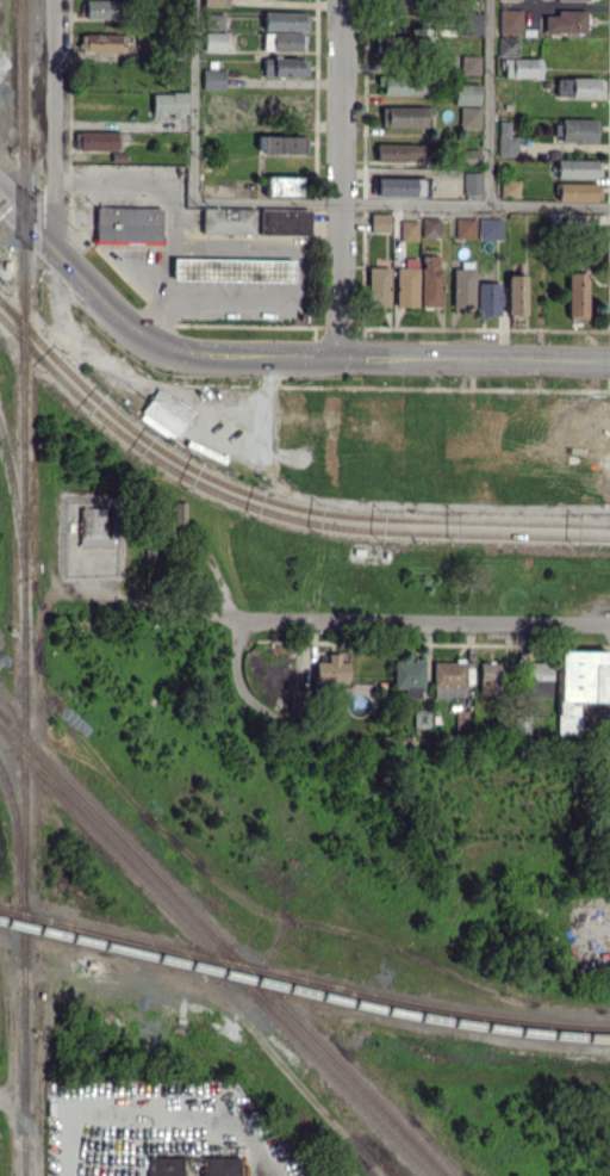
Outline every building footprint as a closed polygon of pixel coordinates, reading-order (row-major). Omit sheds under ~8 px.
[(120,18),(120,0),(119,0),(86,0),(85,18),(120,18)] [(413,0),(390,0),(391,18),(414,16),(413,0)] [(522,33),(522,9),(499,9),(499,33),(522,33)] [(544,15),(544,32),(585,33),(585,10),(556,10),(556,15),(544,15)] [(263,29),(308,30),(308,12),(263,11),(263,29)] [(223,29),(223,13),(203,13),(203,28),(223,29)] [(481,34),(480,13),(459,13),(459,35),(481,34)] [(94,57),(124,56),(123,32),(80,34),(81,51),(93,50),(94,57)] [(204,51),(225,51),(225,32),(204,32),(204,51)] [(262,50),(305,51),(305,33),(262,32),(262,50)] [(378,35),(377,54),(406,55),(406,35),(378,35)] [(498,54),(518,55),(518,38),(499,37),(498,54)] [(480,55),(460,55),(460,74),(480,74),(480,55)] [(263,57),(262,76),(307,76),(307,57),(263,57)] [(503,76),(541,77),(542,58),(504,57),(503,76)] [(224,90),(224,69),(202,69),(202,89),(224,90)] [(426,95),(427,76),(382,74),(381,94),(426,95)] [(558,77),(557,95),(601,96),(602,78),(558,77)] [(479,83),(454,83),(453,104),(479,105),(479,83)] [(185,93),(152,92),(152,115),(170,116),(170,118),(185,118),(185,93)] [(237,108),(237,93),(204,93),(204,107),(237,108)] [(258,93),(258,112),(308,113),(308,94),(258,93)] [(425,127),(425,107),(381,106),(381,126),(425,127)] [(480,128),(480,106),(460,106),(459,127),(480,128)] [(596,141),(596,120),(555,119),(554,140),(596,141)] [(517,156),(517,135),(510,135),(510,120),(498,120),(497,156),(517,156)] [(115,150),(115,131),(75,131),(75,150),(115,150)] [(303,136),(258,135),(258,152),(302,153),(303,136)] [(376,160),(422,160),(422,144),(376,143),(376,160)] [(480,162),(480,148),(456,147),(456,162),(480,162)] [(556,177),(600,178),(600,159),(557,159),(556,177)] [(463,194),(481,194),(481,172),(464,172),(463,194)] [(300,176),(267,175),(266,195),(300,195),(300,176)] [(423,196),(423,178),(372,177),(372,195),(423,196)] [(519,197),(519,180),(501,180),(501,196),(519,197)] [(557,201),(600,201),(600,182),(557,183),(557,201)] [(161,245),(162,208),(95,206),(95,244),(161,245)] [(254,234),(254,208),(202,207),(202,233),(254,234)] [(309,235),(310,209),(259,208),(258,234),(309,235)] [(389,213),(371,213),(370,231),(389,232),(389,213)] [(439,236),(439,217),(422,217),(422,236),(439,236)] [(456,238),(476,237),(476,217),(455,217),(456,238)] [(479,239),(501,239),(501,218),(479,217),(479,239)] [(401,240),(417,240),(417,219),(400,219),(401,240)] [(421,306),(443,307),(443,267),(438,267),(438,255),(421,255),(421,306)] [(172,278),(293,280),(293,260),(172,258),(172,278)] [(390,267),(368,266),(368,306),(389,306),(390,267)] [(417,306),(418,268),(396,267),(395,306),(417,306)] [(474,267),(451,268),(452,307),(475,306),(474,267)] [(587,272),(568,272),(568,318),(587,318),(587,272)] [(525,274),(507,274),(507,314),(526,314),(525,274)] [(500,282),(477,282),(477,316),(501,316),(500,282)] [(137,417),(172,441),(192,413),(157,388),(137,417)] [(187,502),(175,502),(174,522),(186,522),(187,502)] [(109,508),(79,508),(78,547),(109,547),(109,508)] [(171,515),(160,515),(160,534),(172,533),(171,515)] [(557,733),(580,733),(580,701),(607,701),(607,651),(558,650),(557,733)] [(348,682),(349,662),(339,662),(339,654),(327,653),(327,662),(315,662),(314,682),(348,682)] [(393,661),(394,688),(403,687),(404,698),(423,698),(422,660),(393,661)] [(433,661),(433,697),(465,697),(464,660),(433,661)] [(503,662),(480,662),(479,691),(502,692),(503,662)] [(429,727),(429,709),(414,709),(413,727),(429,727)] [(203,1156),(203,1175),(240,1175),(240,1157),(203,1156)] [(182,1157),(148,1157),(148,1175),(181,1175),(182,1157)]
